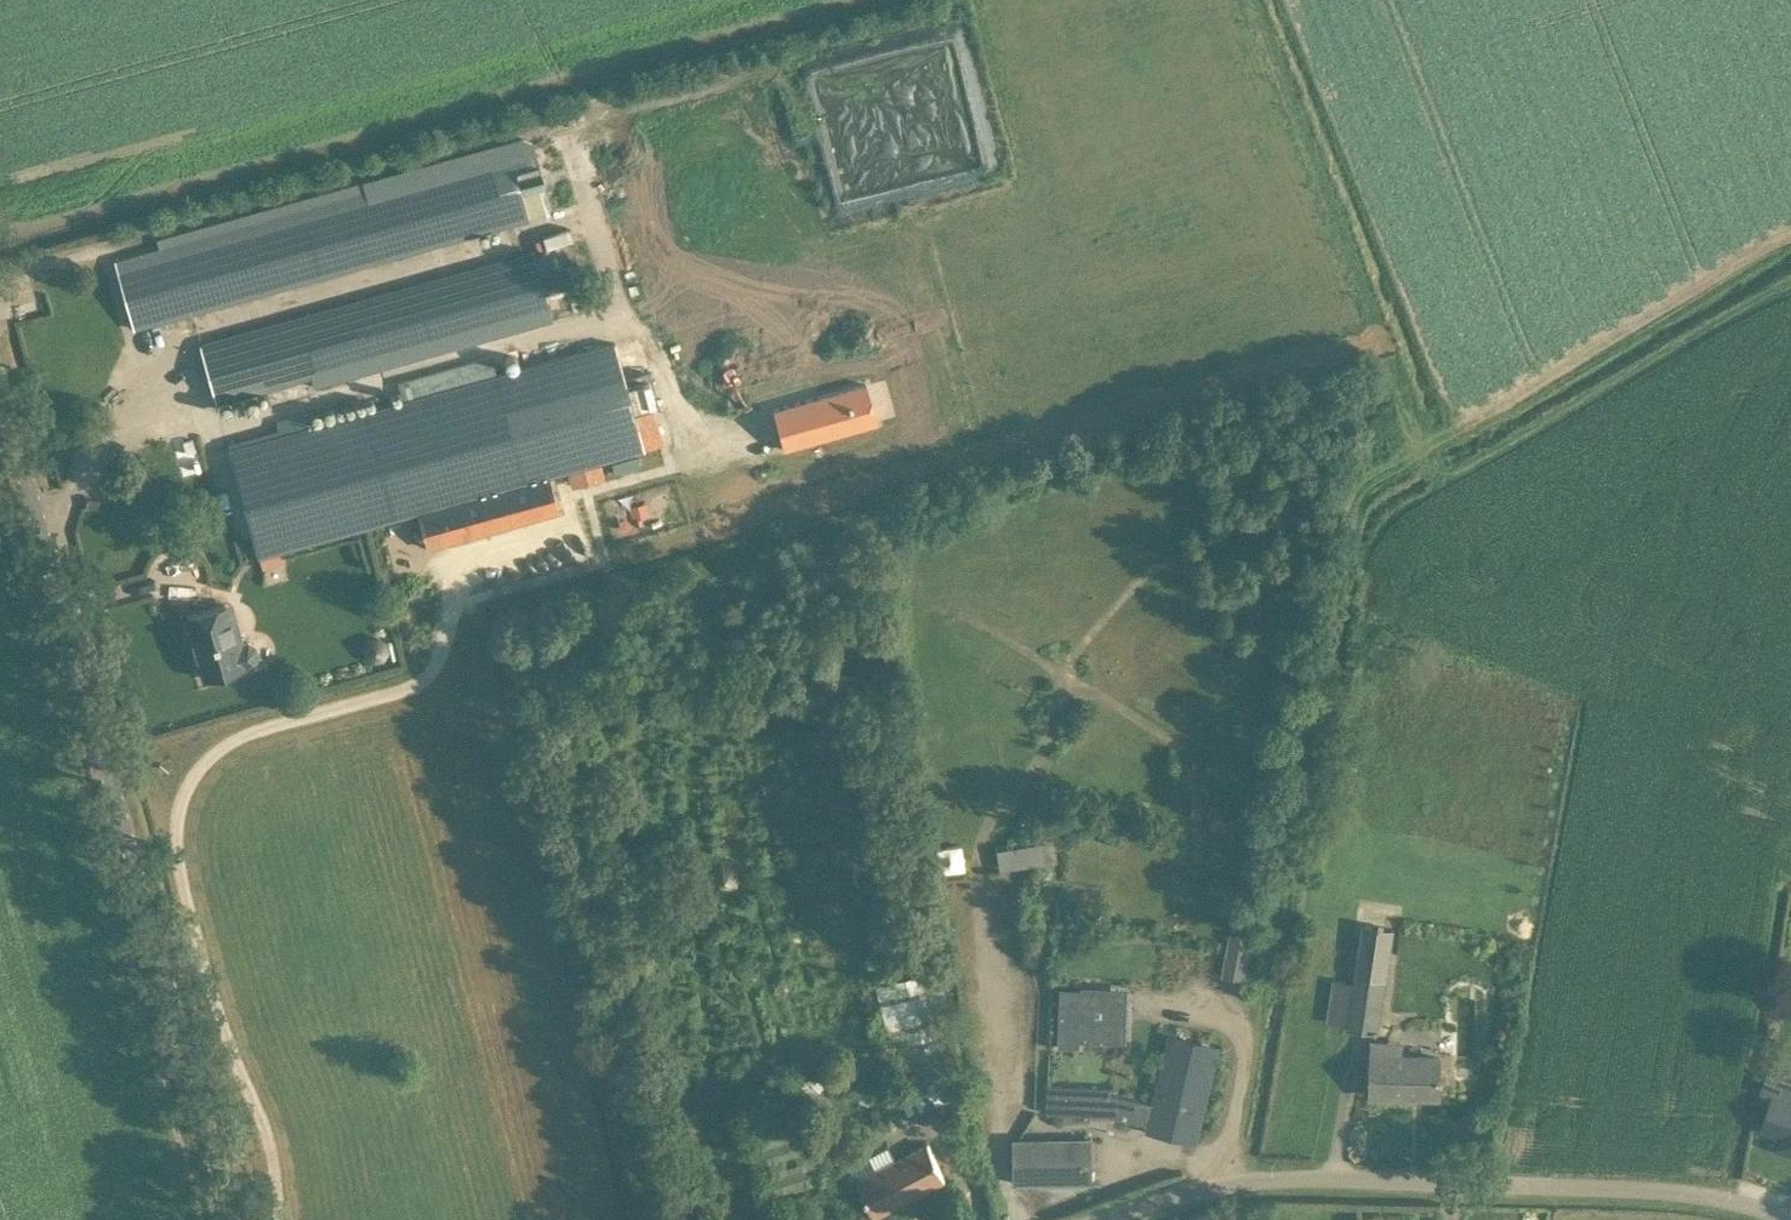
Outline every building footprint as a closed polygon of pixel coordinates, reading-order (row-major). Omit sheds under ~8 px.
[(139,254),(116,260),(135,327),(158,321),(458,237),(530,217),(530,216),(523,192),(537,188),(545,186),(533,140),(522,135),(157,237),(160,248),(139,254)] [(534,254),(545,293),(560,289),(549,250),(534,254)] [(224,337),(201,344),(217,402),(240,395),(311,375),(314,386),(552,320),(549,309),(545,293),(534,254),(533,252),(224,337)] [(253,442),(230,448),(259,555),(263,567),(284,561),(281,549),(366,526),(416,512),(427,549),(560,512),(550,475),(602,461),(646,449),(637,414),(660,407),(650,371),(623,378),(614,343),(497,375),(491,354),(454,364),(398,380),(404,401),(253,442)] [(866,383),(773,409),(784,448),(877,422),(866,383)] [(600,463),(567,471),(571,487),(604,478),(600,463)] [(87,497),(85,507),(98,509),(100,499),(87,497)] [(210,676),(215,678),(221,676),(223,672),(242,667),(242,665),(254,662),(257,655),(255,645),(248,641),(236,644),(225,603),(187,614),(205,677),(210,676)] [(996,844),(998,865),(1044,862),(1043,841),(996,844)] [(934,846),(938,873),(965,869),(961,842),(934,846)] [(1222,975),(1245,979),(1253,936),(1242,934),(1229,932),(1222,975)] [(1204,940),(1197,970),(1213,973),(1220,943),(1204,940)] [(939,967),(880,981),(889,1020),(949,1005),(939,967)] [(1356,982),(1350,1026),(1377,1031),(1386,979),(1358,975),(1356,982)] [(1058,1045),(1080,1046),(1080,1040),(1125,1042),(1128,987),(1082,985),(1082,988),(1060,987),(1058,1045)] [(1152,1124),(1152,1127),(1194,1137),(1216,1044),(1172,1033),(1164,1065),(1157,1103),(1111,1092),(1112,1087),(1049,1083),(1047,1111),(1108,1114),(1152,1124)] [(1371,1094),(1439,1096),(1440,1056),(1403,1055),(1403,1040),(1373,1040),(1372,1055),(1371,1094)] [(1790,1152),(1790,1063),(1774,1057),(1762,1090),(1773,1094),(1762,1127),(1779,1134),(1775,1146),(1790,1152)] [(899,1085),(910,1114),(968,1093),(957,1063),(899,1085)] [(813,1073),(802,1084),(814,1096),(825,1085),(813,1073)] [(1014,1142),(1015,1182),(1092,1179),(1090,1139),(1014,1142)] [(877,1151),(850,1164),(858,1180),(857,1181),(863,1194),(875,1215),(945,1178),(934,1157),(927,1144),(897,1160),(889,1145),(877,1151)]
